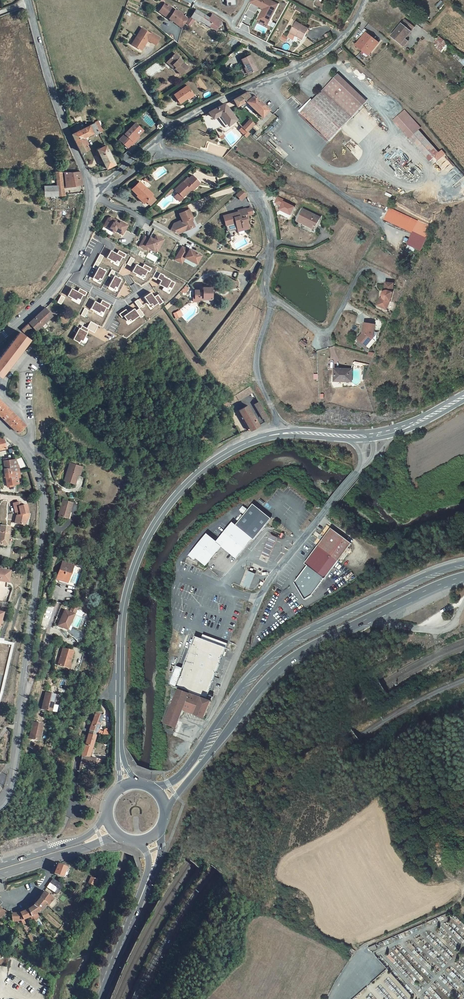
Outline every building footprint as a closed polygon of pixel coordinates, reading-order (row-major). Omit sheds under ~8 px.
[(250,2),(261,8),(262,6),(264,8),(264,9),(260,16),(270,21),(278,4),(270,0),(251,0),(250,2)] [(171,18),(170,19),(184,28),(186,24),(189,19),(166,4),(161,11),(171,18)] [(295,9),(307,15),(309,12),(296,6),(295,9)] [(223,20),(213,13),(210,17),(196,9),(189,19),(186,24),(191,26),(195,19),(199,22),(201,20),(216,30),(223,20)] [(260,16),(258,20),(268,25),(270,21),(260,16)] [(405,19),(401,24),(410,31),(414,27),(405,19)] [(298,37),(302,39),(308,28),(295,22),(287,37),(296,41),(298,37)] [(410,31),(401,24),(391,36),(400,43),(404,38),(410,31)] [(137,42),(135,46),(142,50),(148,40),(156,45),(160,38),(152,33),(152,34),(143,28),(135,41),(137,42)] [(378,43),(365,32),(355,45),(364,52),(367,48),(370,52),(378,43)] [(446,46),(438,40),(433,45),(442,52),(446,46)] [(180,58),(175,53),(168,61),(172,65),(173,64),(176,67),(175,68),(175,69),(182,75),(189,68),(182,62),(179,59),(180,58)] [(242,59),(249,74),(258,70),(251,55),(242,59)] [(176,67),(173,64),(172,65),(168,61),(167,61),(175,69),(175,68),(176,67)] [(301,108),(334,138),(367,102),(337,74),(309,105),(306,102),(301,108)] [(188,86),(174,95),(180,104),(189,98),(194,95),(188,86)] [(253,99),(250,92),(235,99),(238,107),(247,102),(262,119),(270,111),(256,96),(253,99)] [(226,102),(210,112),(213,117),(217,115),(224,127),(236,119),(226,102)] [(404,110),(393,121),(430,161),(435,157),(439,161),(443,156),(418,129),(420,127),(404,110)] [(243,126),(248,131),(256,124),(251,119),(243,126)] [(91,126),(95,135),(101,133),(99,129),(96,123),(91,126)] [(143,130),(136,123),(125,134),(128,137),(122,142),(129,149),(135,143),(133,141),(138,136),(143,130)] [(83,157),(91,153),(87,145),(88,145),(86,138),(90,136),(91,137),(95,135),(91,126),(74,134),(72,135),(83,157)] [(249,133),(248,131),(243,126),(240,129),(246,136),(249,133)] [(225,133),(222,128),(216,132),(221,139),(224,137),(225,137),(225,136),(223,134),(225,133)] [(261,139),(266,143),(270,139),(266,134),(261,139)] [(230,149),(208,142),(205,149),(205,152),(222,157),(230,149)] [(101,155),(107,169),(116,165),(108,146),(99,150),(99,151),(96,152),(98,156),(101,155)] [(56,186),(44,187),(45,196),(51,196),(57,196),(57,189),(63,188),(61,172),(55,171),(56,186)] [(80,171),(64,172),(66,187),(82,184),(81,179),(80,171)] [(453,177),(457,182),(463,177),(463,176),(460,171),(453,177)] [(182,185),(179,187),(186,196),(189,194),(189,195),(199,186),(192,179),(189,181),(188,180),(182,185)] [(144,203),(153,195),(139,181),(132,189),(138,195),(137,196),(144,203)] [(181,200),(186,196),(179,187),(174,191),(177,195),(181,200)] [(236,195),(242,201),(247,196),(241,190),(236,195)] [(178,204),(182,201),(181,200),(177,195),(173,198),(178,204)] [(178,210),(183,222),(180,223),(179,222),(174,224),(171,230),(178,234),(180,234),(179,232),(181,228),(182,227),(184,231),(192,227),(189,221),(193,219),(187,206),(178,210)] [(238,229),(249,226),(247,221),(249,220),(248,216),(246,210),(246,209),(239,211),(239,212),(239,213),(237,214),(237,213),(224,216),(229,232),(238,229)] [(315,229),(320,218),(303,209),(298,221),(315,229)] [(407,246),(421,252),(433,227),(419,220),(418,223),(390,209),(384,221),(412,234),(407,246)] [(109,218),(105,225),(110,228),(109,230),(114,233),(115,231),(122,235),(128,225),(120,221),(120,222),(112,217),(109,218)] [(103,227),(101,229),(111,235),(113,233),(103,227)] [(164,239),(158,237),(156,240),(154,239),(150,237),(149,238),(145,236),(139,246),(144,248),(146,245),(149,247),(157,251),(164,239)] [(201,255),(192,250),(191,252),(189,250),(182,246),(175,259),(178,261),(180,258),(183,260),(185,257),(196,264),(201,255)] [(111,250),(107,257),(115,262),(116,260),(118,261),(121,257),(123,258),(125,254),(119,250),(118,252),(116,253),(111,250)] [(136,264),(132,271),(140,276),(141,274),(144,275),(147,270),(149,271),(151,268),(144,264),(143,266),(142,267),(136,264)] [(99,267),(93,278),(97,280),(99,278),(101,279),(106,271),(99,267)] [(159,273),(157,278),(161,280),(159,284),(167,289),(169,287),(171,288),(174,282),(163,276),(163,275),(159,273)] [(114,275),(108,286),(113,289),(115,286),(117,287),(121,279),(114,275)] [(393,283),(385,282),(384,291),(383,293),(382,294),(382,296),(382,297),(383,298),(384,298),(381,306),(387,309),(390,300),(393,292),(393,283)] [(71,288),(67,296),(76,300),(77,298),(79,300),(82,295),(84,296),(86,292),(80,288),(78,291),(77,291),(71,288)] [(203,290),(195,290),(195,295),(193,295),(193,302),(199,302),(199,300),(212,300),(212,288),(203,288),(203,290)] [(150,292),(144,297),(149,304),(151,303),(153,306),(158,303),(159,304),(162,302),(157,295),(154,297),(150,292)] [(95,301),(90,308),(99,313),(100,311),(103,312),(105,307),(108,308),(110,304),(102,300),(101,303),(99,304),(95,301)] [(28,338),(52,316),(45,308),(21,330),(28,338)] [(122,317),(124,316),(127,320),(129,319),(131,321),(138,315),(135,311),(133,308),(128,312),(126,309),(119,314),(122,317)] [(138,315),(140,317),(144,314),(139,308),(135,311),(138,315)] [(65,325),(70,318),(63,314),(59,320),(65,325)] [(363,336),(359,341),(366,346),(372,338),(374,329),(380,330),(382,322),(375,319),(374,324),(364,323),(362,334),(364,334),(364,336),(363,336)] [(91,321),(87,328),(89,329),(94,332),(98,325),(91,321)] [(79,328),(73,339),(78,342),(80,340),(82,341),(89,329),(87,328),(82,326),(81,328),(79,328)] [(29,340),(19,332),(12,341),(9,344),(10,345),(0,356),(0,376),(0,377),(29,340)] [(351,381),(351,371),(335,371),(334,380),(351,381)] [(222,403),(226,408),(253,392),(250,387),(222,403)] [(25,425),(0,400),(0,416),(17,433),(25,425)] [(259,402),(255,405),(263,418),(267,416),(259,402)] [(248,406),(239,411),(250,430),(259,425),(248,406)] [(0,437),(0,449),(14,446),(4,436),(0,437)] [(3,459),(5,473),(17,472),(16,465),(15,459),(10,460),(10,458),(7,459),(3,459)] [(79,466),(68,462),(62,480),(73,483),(76,473),(79,466)] [(17,472),(5,473),(7,487),(11,487),(11,485),(19,484),(18,478),(17,472)] [(69,503),(60,500),(55,516),(65,518),(67,512),(69,503)] [(21,507),(20,502),(13,504),(16,513),(17,512),(18,516),(17,516),(15,523),(24,525),(26,517),(26,514),(28,514),(26,505),(21,507)] [(236,525),(252,539),(254,540),(271,519),(253,504),(236,525)] [(196,559),(206,566),(222,547),(236,559),(252,539),(236,525),(233,523),(217,542),(207,534),(189,556),(195,560),(196,559)] [(0,526),(0,546),(7,547),(10,528),(0,526)] [(305,564),(325,579),(351,544),(331,528),(305,564)] [(267,548),(274,551),(280,540),(273,537),(267,548)] [(269,559),(272,554),(266,550),(263,555),(269,559)] [(67,583),(73,566),(62,562),(56,579),(67,583)] [(7,583),(8,572),(0,571),(0,582),(7,583)] [(249,571),(243,586),(250,589),(256,575),(256,574),(249,571)] [(336,583),(339,586),(348,579),(345,575),(336,583)] [(66,611),(58,626),(67,630),(68,631),(68,630),(75,616),(66,611)] [(225,648),(227,643),(203,634),(201,639),(225,648)] [(206,697),(225,648),(201,639),(195,637),(182,669),(177,683),(176,686),(206,697)] [(11,645),(2,643),(0,651),(0,693),(11,645)] [(69,651),(63,649),(58,666),(65,668),(67,664),(69,665),(73,652),(69,651)] [(171,681),(177,683),(182,669),(176,667),(171,681)] [(190,693),(179,689),(166,723),(176,728),(183,710),(190,693)] [(46,693),(42,709),(51,711),(56,713),(58,706),(53,705),(55,695),(46,693)] [(189,712),(196,695),(190,693),(183,710),(189,712)] [(189,712),(196,715),(196,714),(202,698),(196,695),(189,712)] [(196,714),(205,718),(212,701),(209,700),(208,700),(202,698),(196,714)] [(98,730),(104,713),(97,710),(90,730),(97,733),(98,730)] [(39,741),(43,724),(33,722),(29,739),(39,741)] [(97,733),(90,730),(88,734),(82,757),(89,757),(97,733)] [(89,757),(82,757),(80,767),(84,767),(84,764),(98,765),(99,762),(99,759),(96,759),(96,758),(89,757)] [(54,874),(62,877),(66,868),(58,864),(54,874)] [(88,883),(93,886),(98,879),(91,877),(88,883)] [(60,890),(63,886),(53,879),(50,883),(60,890)] [(57,894),(60,890),(50,884),(47,888),(57,894)] [(48,905),(53,899),(44,891),(40,898),(46,903),(48,905)] [(39,911),(46,903),(40,898),(33,906),(39,911)] [(38,912),(39,911),(33,906),(27,910),(30,917),(32,916),(36,913),(38,912)] [(23,920),(30,917),(27,910),(17,913),(21,920),(23,920)] [(20,921),(21,920),(17,913),(11,914),(12,922),(20,921)] [(31,942),(34,943),(25,924),(22,925),(30,941),(31,942)]
